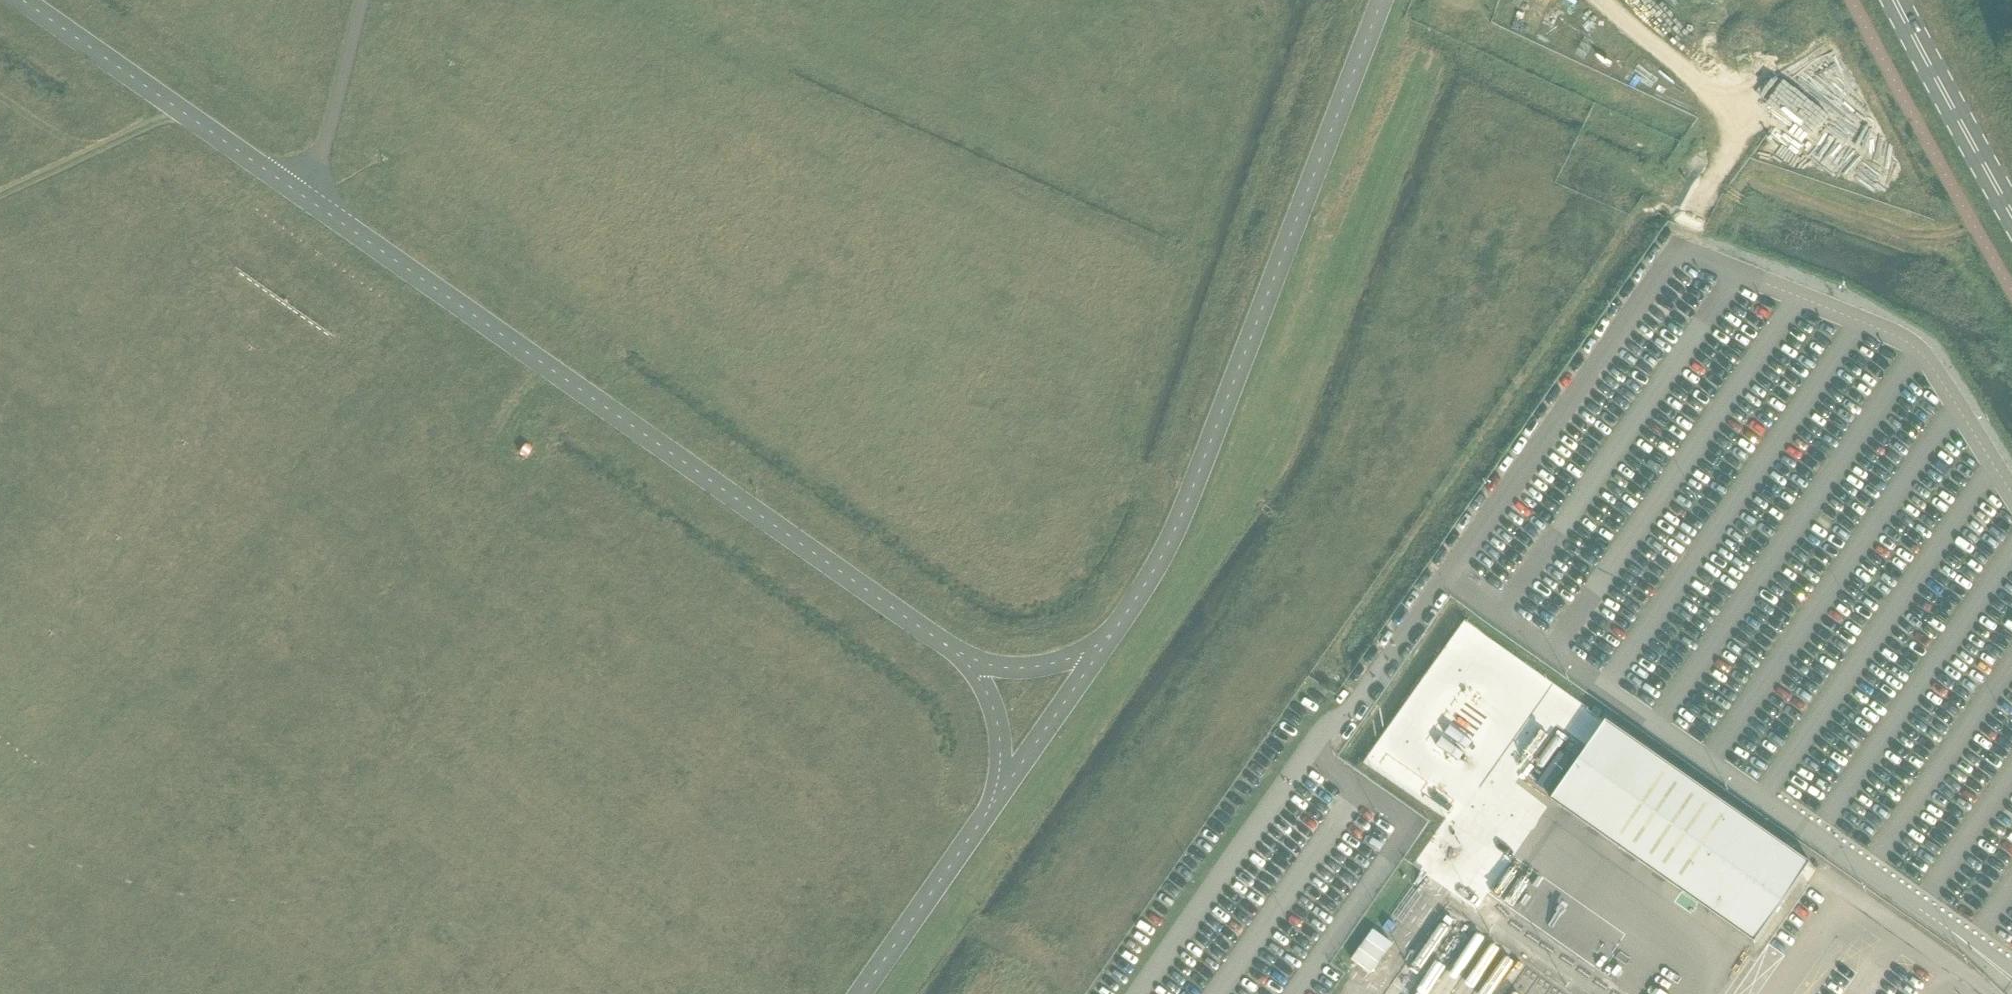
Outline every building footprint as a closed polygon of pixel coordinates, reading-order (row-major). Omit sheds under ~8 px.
[(519,453),(526,458),(532,450),(525,445),(519,453)] [(1756,943),(1811,864),(1607,722),(1552,801),(1756,943)]
